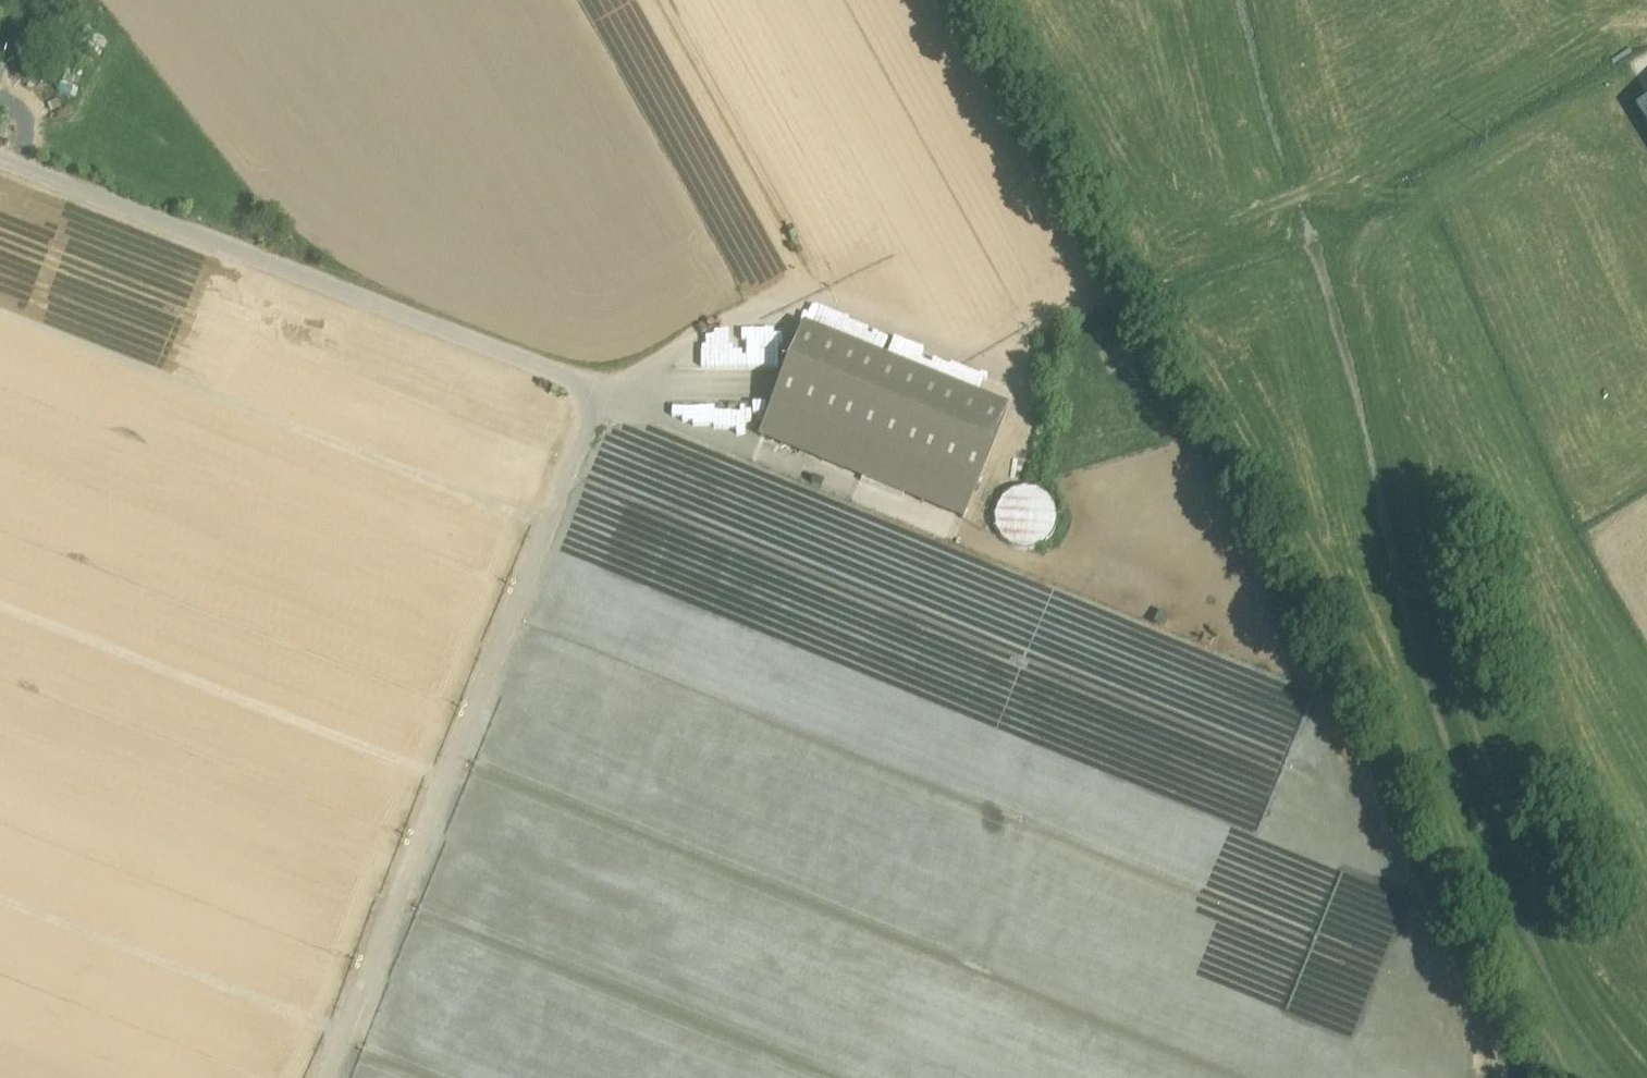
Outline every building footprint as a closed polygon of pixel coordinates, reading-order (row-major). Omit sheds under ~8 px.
[(1008,409),(806,327),(773,408),(975,489),(1008,409)] [(734,367),(773,365),(772,330),(733,331),(734,367)] [(729,367),(729,346),(707,345),(707,366),(729,367)] [(975,489),(773,408),(761,438),(962,519),(961,520),(963,520),(975,489)]
